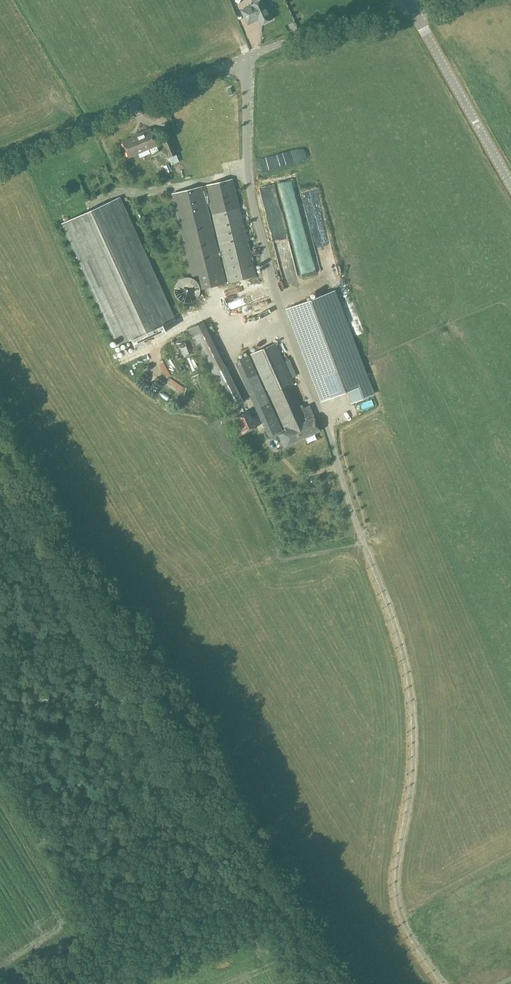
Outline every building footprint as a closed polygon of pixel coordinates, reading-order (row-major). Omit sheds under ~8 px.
[(255,4),(252,6),(253,7),(244,11),(250,24),(260,19),(262,25),(273,20),(263,0),(253,0),(255,4)] [(129,158),(149,149),(152,154),(159,151),(156,146),(157,146),(150,129),(137,135),(137,136),(122,142),(129,158)] [(179,162),(169,136),(162,139),(172,165),(179,162)] [(287,178),(311,176),(310,167),(286,169),(287,178)] [(204,198),(208,197),(229,283),(257,277),(233,180),(170,194),(190,276),(199,274),(202,290),(225,284),(204,198)] [(312,276),(296,191),(283,193),(300,278),(312,276)] [(305,196),(323,281),(335,278),(324,224),(323,224),(316,194),(305,196)] [(262,199),(284,290),(299,286),(276,196),(262,199)] [(125,209),(120,198),(62,224),(67,235),(66,236),(76,259),(78,258),(82,268),(81,269),(96,303),(97,302),(102,312),(100,313),(111,336),(112,335),(117,346),(131,340),(134,347),(165,333),(162,326),(175,320),(170,309),(172,308),(161,285),(160,286),(155,276),(157,275),(141,241),(140,242),(135,232),(137,231),(126,208),(125,209)] [(174,289),(174,290),(174,291),(175,292),(175,293),(175,294),(175,295),(176,296),(176,297),(177,298),(178,300),(179,300),(181,302),(182,302),(183,303),(185,303),(187,303),(189,303),(190,303),(191,303),(192,302),(194,302),(195,301),(196,300),(197,300),(197,299),(198,298),(199,297),(199,296),(200,295),(200,294),(200,293),(200,292),(201,290),(201,289),(200,288),(200,287),(200,286),(200,285),(199,284),(198,283),(197,281),(196,281),(195,280),(194,279),(193,278),(192,278),(191,278),(189,277),(188,277),(186,277),(184,278),(183,278),(182,279),(180,280),(179,280),(178,281),(178,282),(177,283),(176,284),(176,285),(175,285),(175,286),(175,287),(174,288),(174,289)] [(297,307),(331,397),(349,391),(353,402),(374,395),(335,293),(297,307)] [(189,330),(193,338),(228,410),(244,402),(208,330),(204,323),(189,330)] [(174,357),(187,354),(183,338),(170,341),(174,357)] [(251,355),(270,396),(294,385),(276,343),(251,355)] [(282,431),(247,356),(233,364),(268,438),(282,431)] [(304,408),(294,386),(271,396),(286,432),(278,436),(284,447),(319,431),(314,419),(315,418),(310,405),(304,408)] [(257,428),(249,411),(232,419),(240,436),(257,428)] [(252,432),(241,437),(246,450),(257,445),(252,432)]
